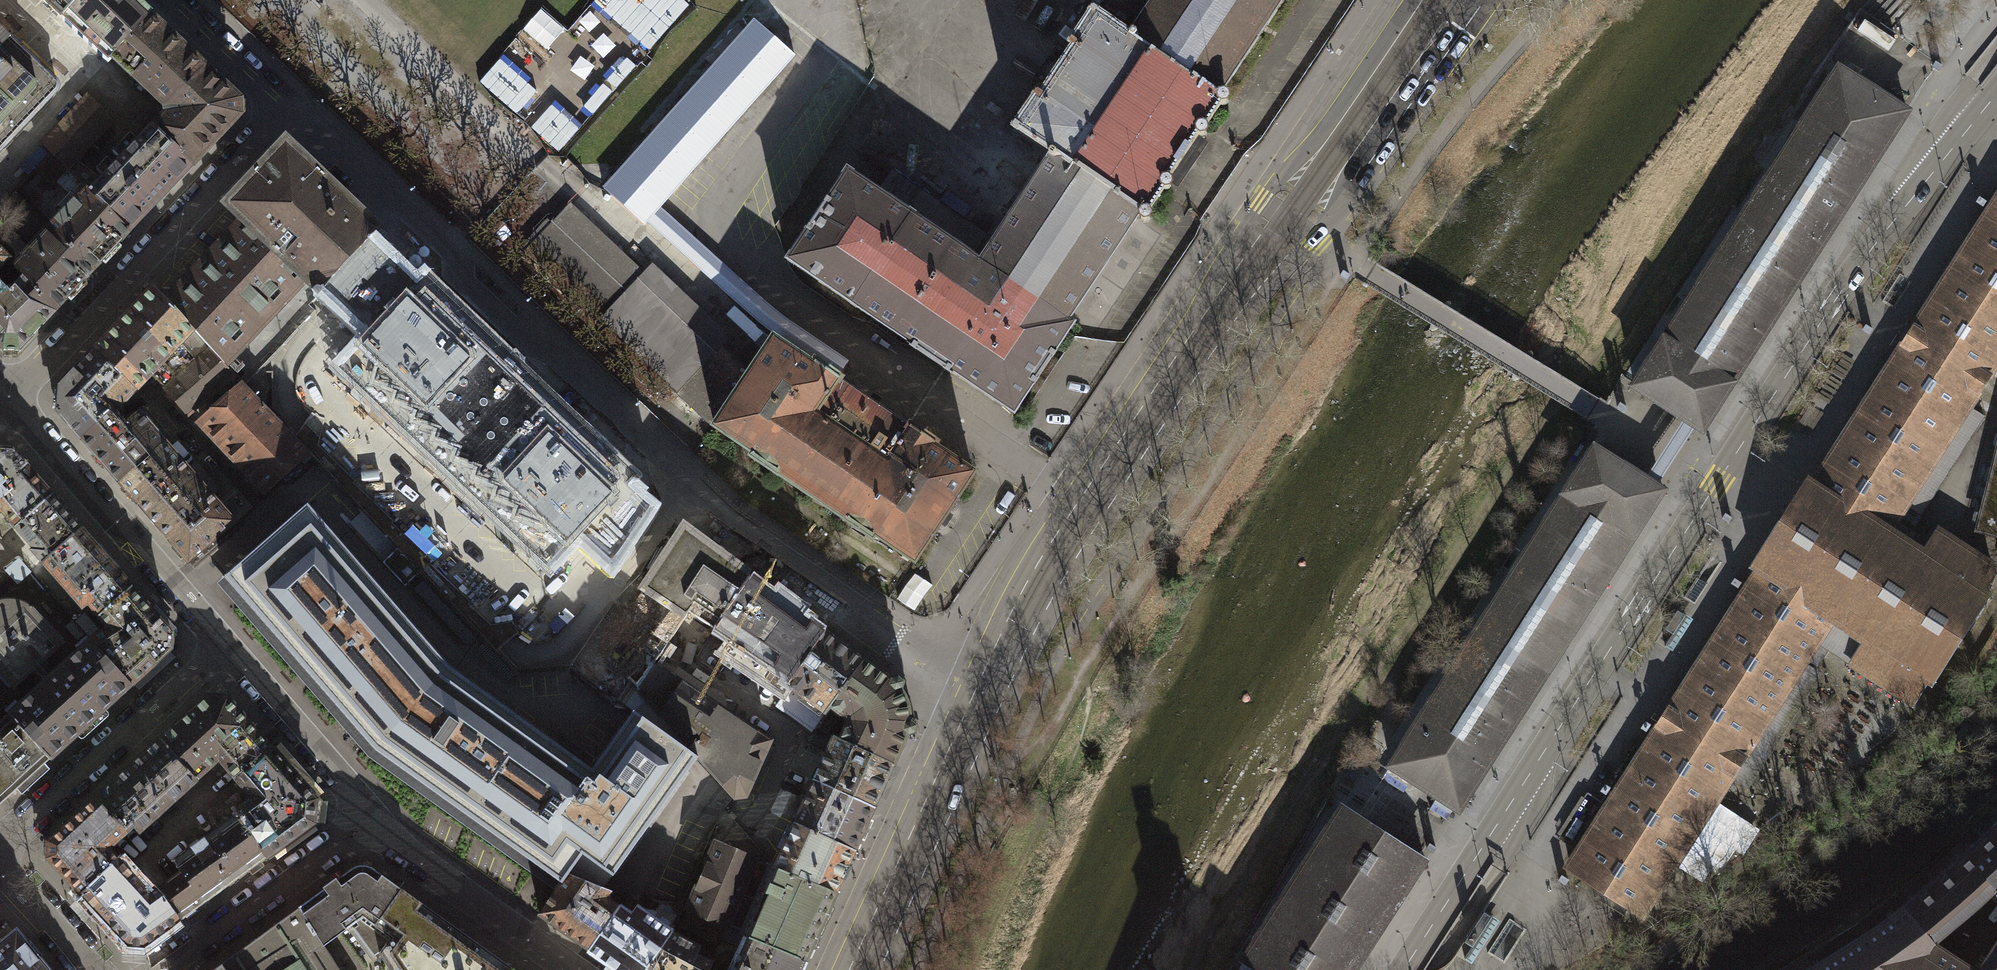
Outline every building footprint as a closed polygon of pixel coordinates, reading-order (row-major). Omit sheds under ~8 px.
[(62,19),(80,0),(42,0),(62,19)] [(62,19),(99,54),(108,62),(112,58),(150,18),(140,8),(132,0),(80,0),(62,19)] [(594,2),(649,51),(689,6),(683,0),(595,0),(594,2)] [(1133,32),(1132,31),(1128,36),(1098,15),(1098,14),(1093,11),(1089,17),(1090,17),(1073,42),(1072,42),(1069,47),(1072,50),(1040,97),(1037,94),(1033,100),(1034,100),(1017,125),(1016,125),(1012,131),(1018,134),(1018,133),(1049,154),(1046,159),(1048,160),(1001,229),(1002,230),(980,262),(971,256),(876,193),(847,173),(786,262),(792,266),(792,265),(912,345),(911,347),(916,350),(945,369),(944,369),(950,373),(951,372),(1014,414),(1074,324),(1068,321),(1139,216),(1139,220),(1143,222),(1148,222),(1150,218),(1149,213),(1148,213),(1163,190),(1164,191),(1168,190),(1171,186),(1171,181),(1169,180),(1183,158),(1198,136),(1200,138),(1204,137),(1207,133),(1206,129),(1205,128),(1220,106),(1221,106),(1226,106),(1228,102),(1228,97),(1224,95),(1220,95),(1284,0),(1155,0),(1133,32)] [(566,30),(543,10),(526,29),(549,49),(566,30)] [(164,109),(203,68),(150,18),(112,58),(164,109)] [(757,19),(605,187),(648,225),(661,210),(795,57),(757,19)] [(57,89),(58,86),(56,82),(0,28),(0,150),(57,89)] [(635,66),(626,57),(605,81),(615,89),(635,66)] [(537,92),(500,59),(479,82),(517,115),(537,92)] [(152,128),(193,166),(239,116),(239,102),(203,68),(164,109),(164,115),(152,128)] [(1839,68),(1634,386),(1668,408),(1702,430),(1805,271),(1908,112),(1873,90),(1839,68)] [(612,92),(602,83),(583,106),(593,114),(612,92)] [(111,123),(86,97),(57,129),(81,154),(111,123)] [(579,129),(551,105),(531,128),(559,152),(579,129)] [(88,190),(129,233),(193,166),(152,128),(128,154),(119,146),(113,153),(121,161),(115,167),(116,167),(103,181),(76,160),(67,170),(88,190)] [(81,154),(57,129),(42,145),(51,154),(67,170),(76,160),(81,154)] [(244,220),(166,303),(192,331),(210,349),(224,364),(306,278),(321,292),(370,240),(377,233),(362,219),(299,159),(286,147),(229,206),(243,218),(244,220)] [(67,170),(51,154),(36,170),(52,185),(67,170)] [(876,193),(971,256),(987,234),(891,170),(876,193)] [(129,233),(88,190),(78,199),(77,198),(50,227),(93,272),(129,233)] [(15,192),(2,205),(15,219),(29,205),(15,192)] [(1570,867),(1606,890),(1642,913),(1729,778),(1742,758),(1756,766),(1805,690),(1791,682),(1804,662),(1806,658),(1817,665),(1830,645),(1839,651),(1913,698),(1926,679),(1927,680),(1926,681),(1932,685),(1935,679),(1934,678),(1984,600),(1985,601),(1989,595),(1983,592),(1983,593),(1980,591),(1994,571),(1938,535),(1925,555),(1919,552),(1926,541),(1900,524),(1893,535),(1887,531),(1904,505),(1968,406),(1996,363),(1996,361),(1996,203),(1909,339),(1815,485),(1813,484),(1814,482),(1808,478),(1805,484),(1806,485),(1789,512),(1787,511),(1779,523),(1772,535),(1774,536),(1756,563),(1755,562),(1751,568),(1757,572),(1758,570),(1760,572),(1752,583),(1666,717),(1570,867)] [(527,251),(607,326),(669,386),(677,393),(731,341),(654,264),(646,273),(570,205),(527,251)] [(31,210),(13,228),(28,242),(46,224),(31,210)] [(815,362),(839,378),(849,363),(787,321),(775,311),(661,210),(648,225),(776,335),(815,362)] [(93,272),(50,227),(22,256),(24,258),(15,267),(24,277),(56,310),(93,272)] [(613,569),(653,509),(636,492),(628,484),(634,478),(437,292),(424,280),(418,286),(389,258),(379,249),(370,240),(321,292),(331,302),(342,312),(368,337),(372,341),(366,348),(362,344),(340,367),(549,567),(572,543),(569,540),(575,533),(613,569)] [(9,260),(0,251),(0,269),(9,260)] [(1903,278),(1900,276),(1884,301),(1887,303),(1889,301),(1903,278)] [(56,310),(24,277),(12,289),(6,290),(1,284),(0,285),(0,347),(4,351),(18,351),(56,310)] [(99,344),(92,351),(135,392),(143,384),(168,357),(192,331),(166,303),(152,288),(99,344)] [(662,394),(669,386),(607,326),(599,334),(662,394)] [(813,365),(773,339),(714,427),(753,454),(751,457),(872,538),(874,535),(914,561),(973,473),(934,447),(936,443),(909,426),(891,414),(839,378),(815,362),(813,365)] [(677,393),(711,424),(747,372),(745,369),(750,359),(731,341),(677,393)] [(210,349),(164,389),(171,396),(188,415),(234,374),(224,364),(210,349)] [(57,412),(80,439),(113,410),(115,413),(135,392),(92,351),(76,369),(59,387),(57,412)] [(305,462),(311,456),(244,385),(201,423),(264,489),(301,457),(305,462)] [(1985,416),(1968,406),(1904,505),(1921,515),(1985,416)] [(125,424),(115,413),(113,410),(80,439),(102,463),(120,484),(166,444),(138,413),(125,424)] [(316,412),(304,423),(319,439),(331,427),(316,412)] [(1974,533),(1996,539),(1996,530),(1983,526),(1996,470),(1996,441),(1974,533)] [(234,522),(166,444),(120,484),(159,530),(188,563),(234,522)] [(1595,447),(1390,766),(1424,788),(1459,810),(1561,651),(1664,491),(1629,469),(1595,447)] [(16,528),(51,497),(12,452),(0,451),(0,511),(0,510),(16,528)] [(1983,526),(1996,530),(1996,470),(1983,526)] [(37,555),(43,563),(81,530),(58,504),(51,497),(16,528),(22,535),(35,549),(32,551),(37,555)] [(375,749),(467,815),(531,725),(449,667),(308,504),(224,576),(309,674),(375,749)] [(685,528),(643,589),(686,618),(689,613),(713,629),(750,576),(685,528)] [(87,603),(99,616),(131,588),(125,580),(81,530),(43,563),(50,571),(82,607),(87,603)] [(791,681),(825,631),(750,576),(713,629),(791,681)] [(1702,581),(1699,578),(1686,597),(1694,602),(1706,583),(1702,581)] [(159,620),(131,588),(99,616),(108,628),(89,641),(130,686),(171,649),(171,634),(159,620)] [(637,688),(653,663),(654,664),(659,657),(661,658),(671,643),(669,642),(676,632),(681,625),(686,618),(643,589),(638,597),(634,604),(602,649),(613,662),(637,688)] [(55,671),(44,660),(62,643),(31,608),(26,604),(18,601),(9,599),(1,601),(0,601),(0,672),(13,687),(32,670),(43,682),(55,671)] [(1674,635),(1686,616),(1677,611),(1665,630),(1674,635)] [(1672,652),(1693,619),(1686,615),(1686,616),(1674,635),(1666,648),(1672,652)] [(830,707),(865,660),(825,631),(791,681),(788,685),(825,713),(830,707)] [(55,671),(43,682),(8,714),(9,715),(49,759),(50,760),(91,723),(131,687),(130,686),(89,641),(88,640),(55,671)] [(840,738),(839,739),(894,764),(907,736),(907,734),(909,734),(915,733),(916,725),(911,721),(910,721),(909,713),(907,703),(904,696),(900,690),(902,688),(903,682),(898,677),(892,679),(890,680),(865,660),(830,707),(831,707),(844,717),(846,724),(840,738)] [(637,688),(613,662),(592,682),(633,712),(696,756),(697,755),(735,797),(745,796),(770,741),(719,707),(723,699),(710,689),(705,697),(654,664),(653,663),(637,688)] [(1824,675),(1804,662),(1791,682),(1805,690),(1756,766),(1742,758),(1729,778),(1749,791),(1824,675)] [(236,779),(271,748),(244,717),(227,698),(207,697),(160,739),(196,779),(219,759),(236,779)] [(592,769),(531,725),(467,815),(561,882),(568,872),(583,852),(614,875),(617,870),(632,881),(652,855),(636,843),(687,772),(692,764),(697,757),(696,756),(633,712),(628,719),(592,769)] [(8,798),(49,759),(9,715),(0,723),(0,797),(8,798)] [(890,772),(894,764),(839,739),(834,737),(830,746),(827,752),(814,780),(874,807),(887,779),(890,772)] [(96,798),(126,832),(127,831),(129,831),(134,826),(139,831),(182,792),(189,785),(196,779),(160,739),(153,746),(146,752),(96,798)] [(271,748),(236,779),(253,798),(234,812),(236,815),(266,857),(313,822),(316,799),(298,779),(271,748)] [(814,780),(794,823),(855,850),(871,816),(874,807),(814,780)] [(80,893),(118,859),(108,848),(126,832),(96,798),(63,828),(48,841),(48,857),(80,893)] [(1243,960),(1248,963),(1259,969),(1354,969),(1422,865),(1422,866),(1426,861),(1420,858),(1383,834),(1346,811),(1347,810),(1342,807),(1338,812),(1339,812),(1246,955),(1243,960)] [(266,857),(236,815),(173,861),(180,871),(169,879),(163,884),(157,888),(181,919),(186,915),(192,911),(237,878),(266,857)] [(840,884),(855,850),(794,823),(775,866),(774,868),(836,893),(840,884)] [(1984,837),(1945,874),(1904,907),(1934,944),(1936,943),(1977,909),(1996,891),(1996,892),(1996,825),(1984,837)] [(689,909),(726,926),(751,869),(755,858),(717,842),(689,909)] [(605,886),(614,875),(583,852),(568,872),(605,886)] [(181,919),(157,888),(151,893),(119,858),(118,859),(80,893),(107,922),(128,945),(144,946),(181,919)] [(831,904),(836,893),(774,868),(775,866),(772,863),(767,876),(742,934),(805,960),(831,904)] [(438,915),(411,896),(401,889),(372,868),(368,866),(363,865),(358,865),(354,867),(334,881),(318,893),(309,900),(300,907),(324,945),(334,937),(345,930),(351,925),(375,956),(379,952),(385,962),(388,967),(390,969),(515,969),(438,915)] [(726,926),(742,934),(767,876),(751,869),(726,926)] [(576,940),(589,949),(618,907),(605,897),(610,888),(605,886),(568,872),(561,882),(539,913),(576,940)] [(300,907),(213,969),(340,969),(324,945),(300,907)] [(672,933),(637,908),(631,916),(618,907),(589,949),(620,969),(646,969),(672,933)] [(1936,943),(1934,944),(1904,907),(1873,930),(1811,969),(1812,969),(1977,969),(1936,943)] [(805,960),(742,934),(726,926),(689,909),(681,925),(718,942),(720,938),(742,944),(731,969),(800,969),(805,960)] [(1492,917),(1484,912),(1465,942),(1473,947),(1492,917)] [(1500,921),(1493,916),(1492,917),(1473,947),(1465,960),(1472,964),(1500,921)] [(1514,924),(1510,921),(1490,952),(1494,955),(1511,928),(1514,924)] [(38,961),(16,933),(0,946),(0,969),(46,969),(38,961)] [(713,963),(696,956),(700,948),(672,933),(646,969),(710,969),(713,963)] [(1993,949),(1988,955),(1979,969),(1996,969),(1996,942),(1993,949)]
